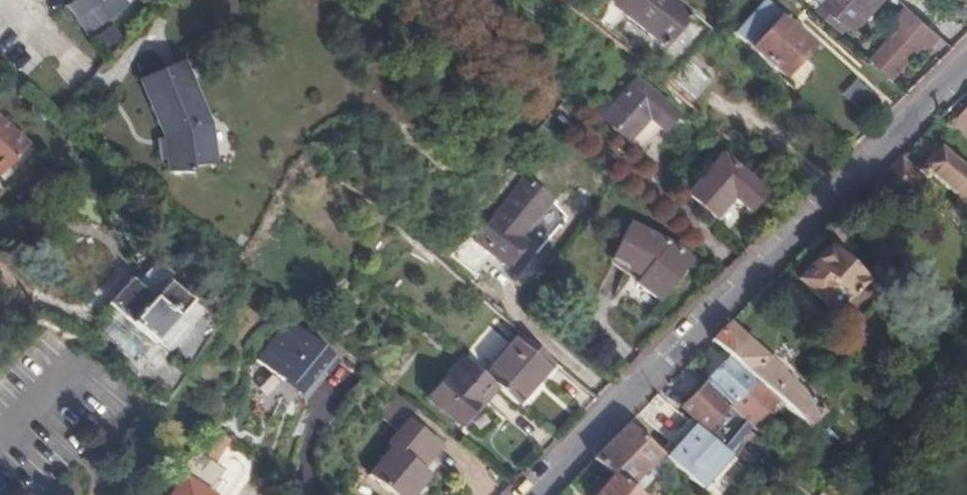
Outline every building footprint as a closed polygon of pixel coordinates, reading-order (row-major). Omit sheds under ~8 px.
[(68,4),(90,34),(129,5),(125,0),(73,0),(68,4)] [(737,48),(693,9),(690,13),(674,0),(615,0),(614,1),(644,27),(634,39),(697,93),(710,78),(687,56),(694,49),(718,69),(737,48)] [(769,0),(762,0),(736,30),(787,74),(816,42),(782,14),(783,12),(769,0)] [(830,1),(824,8),(841,25),(848,18),(860,27),(885,0),(831,0),(830,1)] [(937,30),(920,14),(916,11),(906,21),(927,40),(937,30)] [(874,56),(893,76),(927,40),(906,21),(874,56)] [(891,79),(893,76),(874,56),(870,60),(886,75),(891,79)] [(146,77),(212,136),(210,125),(197,92),(184,61),(146,77)] [(216,162),(212,136),(146,77),(143,79),(164,132),(171,171),(194,171),(192,164),(216,162)] [(681,115),(640,77),(606,113),(629,134),(644,149),(665,127),(669,130),(681,115)] [(863,112),(875,100),(869,93),(855,79),(843,93),(863,112)] [(0,174),(29,145),(0,117),(0,174)] [(956,129),(934,151),(940,158),(966,183),(966,139),(956,129)] [(928,158),(913,145),(871,186),(893,207),(934,164),(928,158)] [(934,151),(928,158),(934,164),(940,158),(934,151)] [(765,190),(723,152),(688,191),(712,213),(732,192),(750,208),(765,190)] [(546,198),(527,181),(476,241),(473,237),(457,255),(479,274),(494,256),(507,267),(528,242),(517,232),(546,198)] [(663,237),(633,223),(618,253),(635,261),(633,264),(644,273),(639,279),(661,296),(690,260),(663,237)] [(798,279),(834,313),(865,281),(829,247),(798,279)] [(153,298),(131,278),(107,304),(151,344),(154,342),(165,352),(186,328),(175,318),(189,301),(167,282),(153,298)] [(834,313),(852,330),(882,298),(865,281),(834,313)] [(337,354),(296,320),(263,358),(305,393),(337,354)] [(754,345),(730,323),(713,340),(728,354),(747,373),(754,379),(770,393),(775,398),(778,400),(782,404),(803,425),(822,409),(816,401),(809,407),(806,404),(810,400),(790,376),(785,379),(778,371),(769,361),(763,354),(754,345)] [(525,335),(506,356),(535,382),(554,360),(525,335)] [(535,382),(506,356),(488,376),(497,384),(517,402),(535,382)] [(488,376),(466,358),(432,399),(464,424),(497,384),(488,376)] [(770,393),(754,379),(750,383),(726,359),(705,382),(711,389),(726,402),(731,408),(746,421),(749,424),(775,398),(770,393)] [(711,389),(705,382),(681,407),(703,429),(701,431),(726,451),(736,439),(736,431),(746,421),(731,408),(726,402),(711,389)] [(756,430),(782,404),(778,400),(775,398),(749,424),(756,430)] [(411,417),(391,440),(393,442),(368,471),(396,494),(404,494),(426,467),(422,464),(431,453),(433,455),(442,444),(411,417)] [(700,487),(729,453),(726,451),(701,431),(686,420),(674,435),(679,439),(665,456),(690,477),(700,487)] [(647,440),(629,424),(593,459),(612,473),(628,487),(662,453),(647,440)] [(222,451),(227,441),(209,428),(202,441),(222,451)] [(744,470),(737,463),(708,492),(711,494),(719,494),(744,470)] [(612,473),(594,494),(638,494),(628,487),(612,473)] [(197,486),(195,486),(186,478),(173,494),(191,494),(197,486)] [(195,486),(197,486),(191,494),(199,494),(206,486),(199,481),(195,486)]
